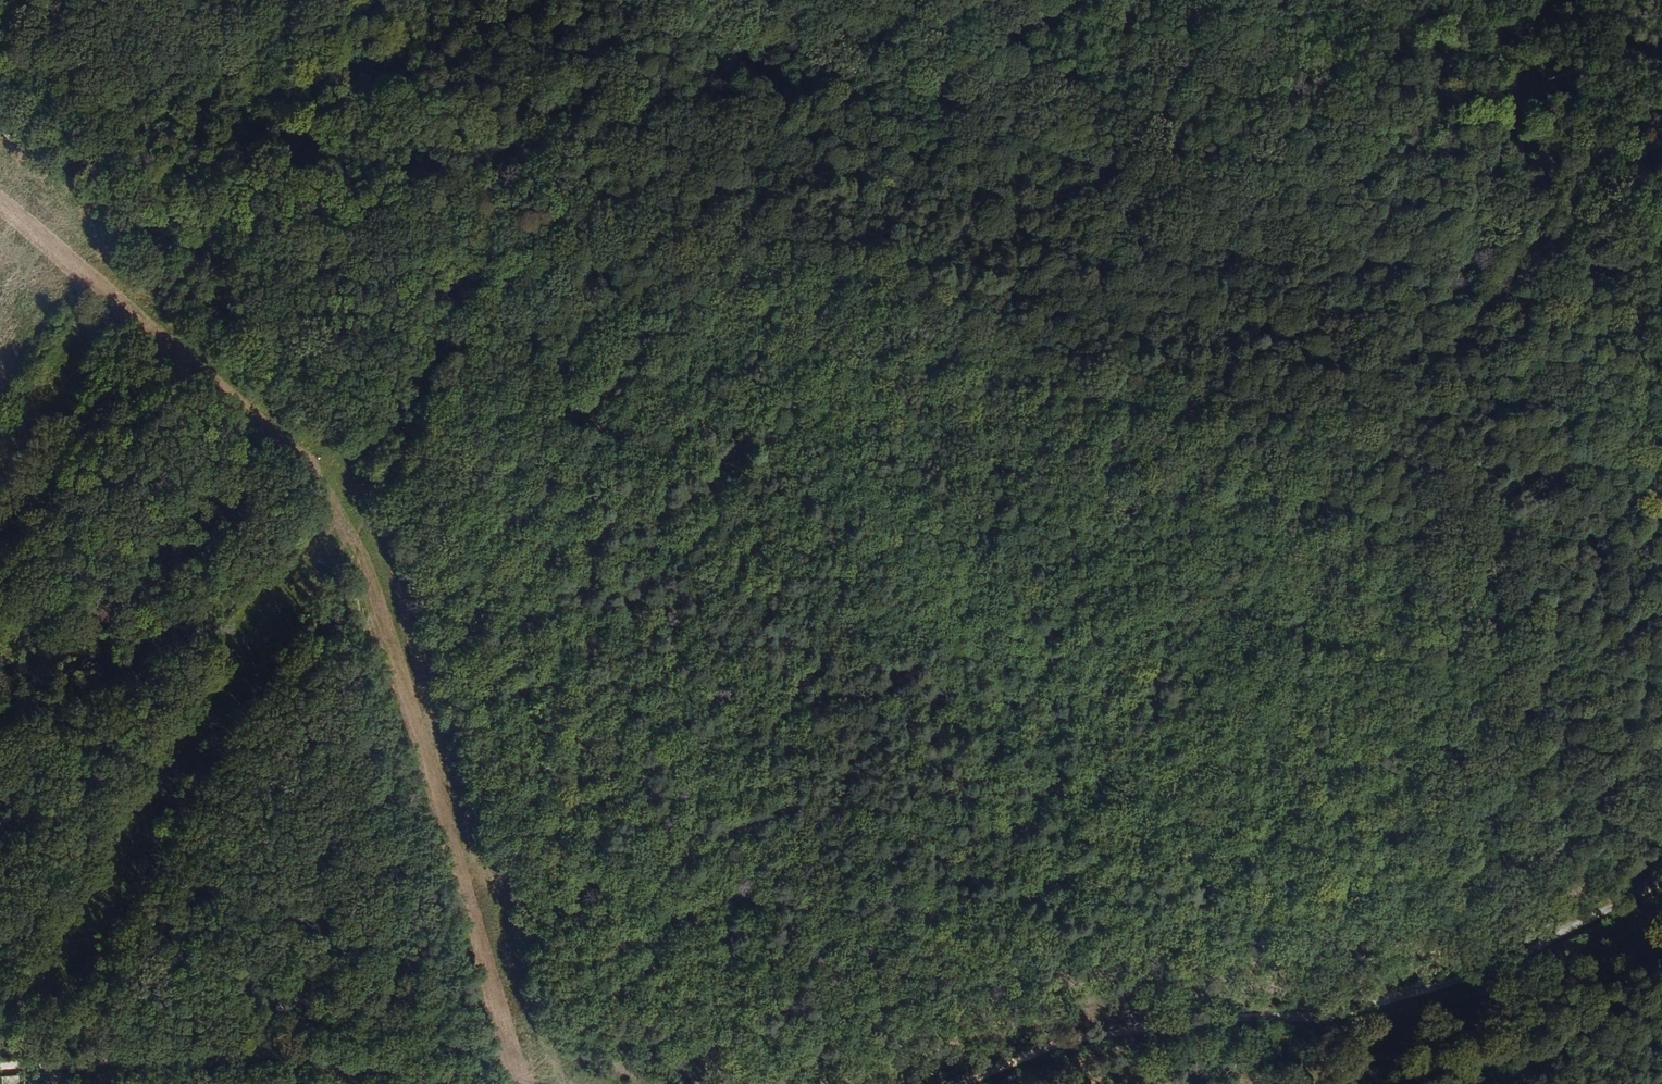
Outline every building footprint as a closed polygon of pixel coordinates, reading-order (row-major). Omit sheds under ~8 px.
[(22,1074),(0,1076),(0,1083),(20,1083),(22,1074)]
